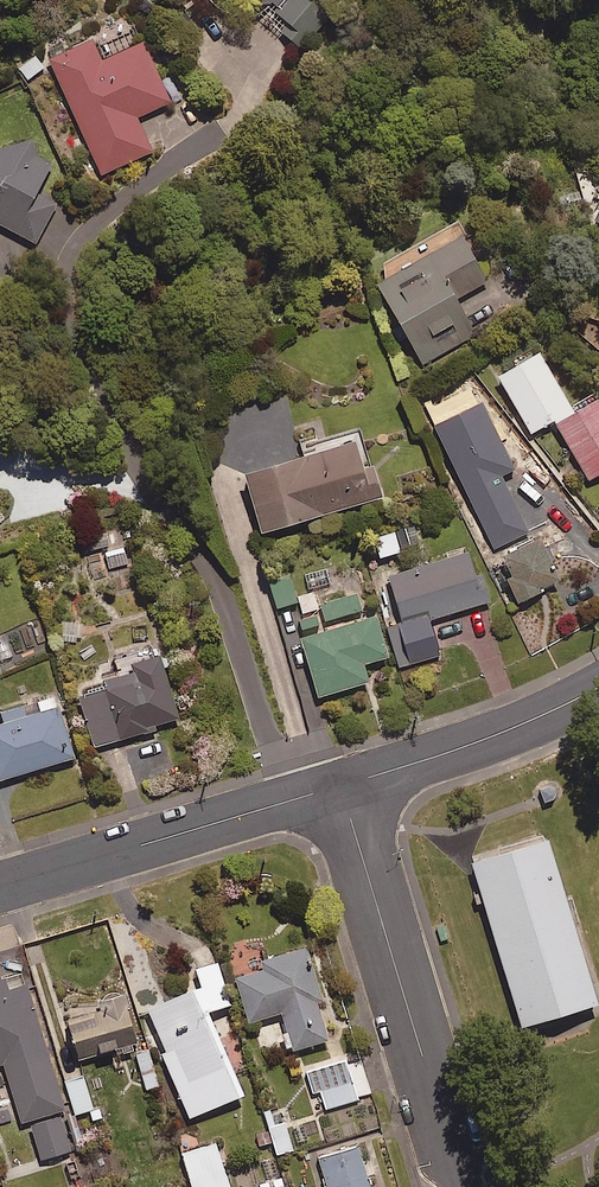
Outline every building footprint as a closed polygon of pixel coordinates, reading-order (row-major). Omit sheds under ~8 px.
[(274,32),(309,48),(334,10),(312,0),(252,0),(282,14),(274,32)] [(145,43),(104,62),(94,41),(50,61),(103,176),(153,152),(137,119),(173,103),(145,43)] [(52,168),(28,141),(0,150),(0,224),(37,245),(59,203),(39,195),(52,168)] [(458,299),(489,282),(463,237),(380,284),(427,368),(480,338),(458,299)] [(534,435),(557,422),(575,411),(542,355),(501,379),(534,435)] [(598,478),(598,403),(578,415),(559,426),(592,482),(598,478)] [(266,535),(383,497),(365,441),(248,478),(266,535)] [(525,602),(562,585),(542,541),(505,558),(525,602)] [(430,621),(486,604),(471,554),(388,578),(400,619),(388,623),(402,668),(441,656),(430,621)] [(292,600),(283,572),(262,579),(272,607),(292,600)] [(315,608),(310,591),(293,596),(298,613),(315,608)] [(357,611),(352,592),(316,603),(321,622),(357,611)] [(382,657),(369,613),(293,637),(312,698),(364,682),(358,664),(382,657)] [(314,626),(310,615),(293,620),(296,631),(314,626)] [(96,748),(180,724),(158,646),(133,653),(139,674),(108,683),(110,690),(82,698),(96,748)] [(64,736),(57,712),(0,728),(0,779),(1,782),(76,760),(68,734),(64,736)] [(549,786),(540,789),(545,803),(554,800),(557,793),(555,788),(549,786)] [(597,998),(546,833),(469,857),(520,1021),(597,998)] [(319,1003),(323,1002),(307,950),(264,964),(267,971),(238,981),(251,1024),(284,1014),(296,1052),(331,1041),(319,1003)] [(211,1015),(234,1005),(217,965),(198,973),(205,989),(150,1011),(167,1053),(164,1055),(191,1120),(245,1098),(211,1015)] [(6,1066),(23,1125),(69,1112),(32,985),(9,992),(6,980),(0,981),(0,1067),(6,1066)] [(82,1061),(140,1046),(127,998),(69,1014),(82,1061)] [(322,1112),(359,1100),(347,1062),(310,1074),(322,1112)] [(43,1161),(72,1153),(62,1118),(33,1126),(43,1161)] [(295,1152),(286,1123),(270,1128),(279,1157),(295,1152)] [(217,1145),(183,1156),(194,1186),(231,1186),(217,1145)] [(359,1148),(321,1160),(329,1186),(371,1186),(359,1148)] [(283,1177),(257,1184),(258,1186),(286,1186),(283,1177)]
